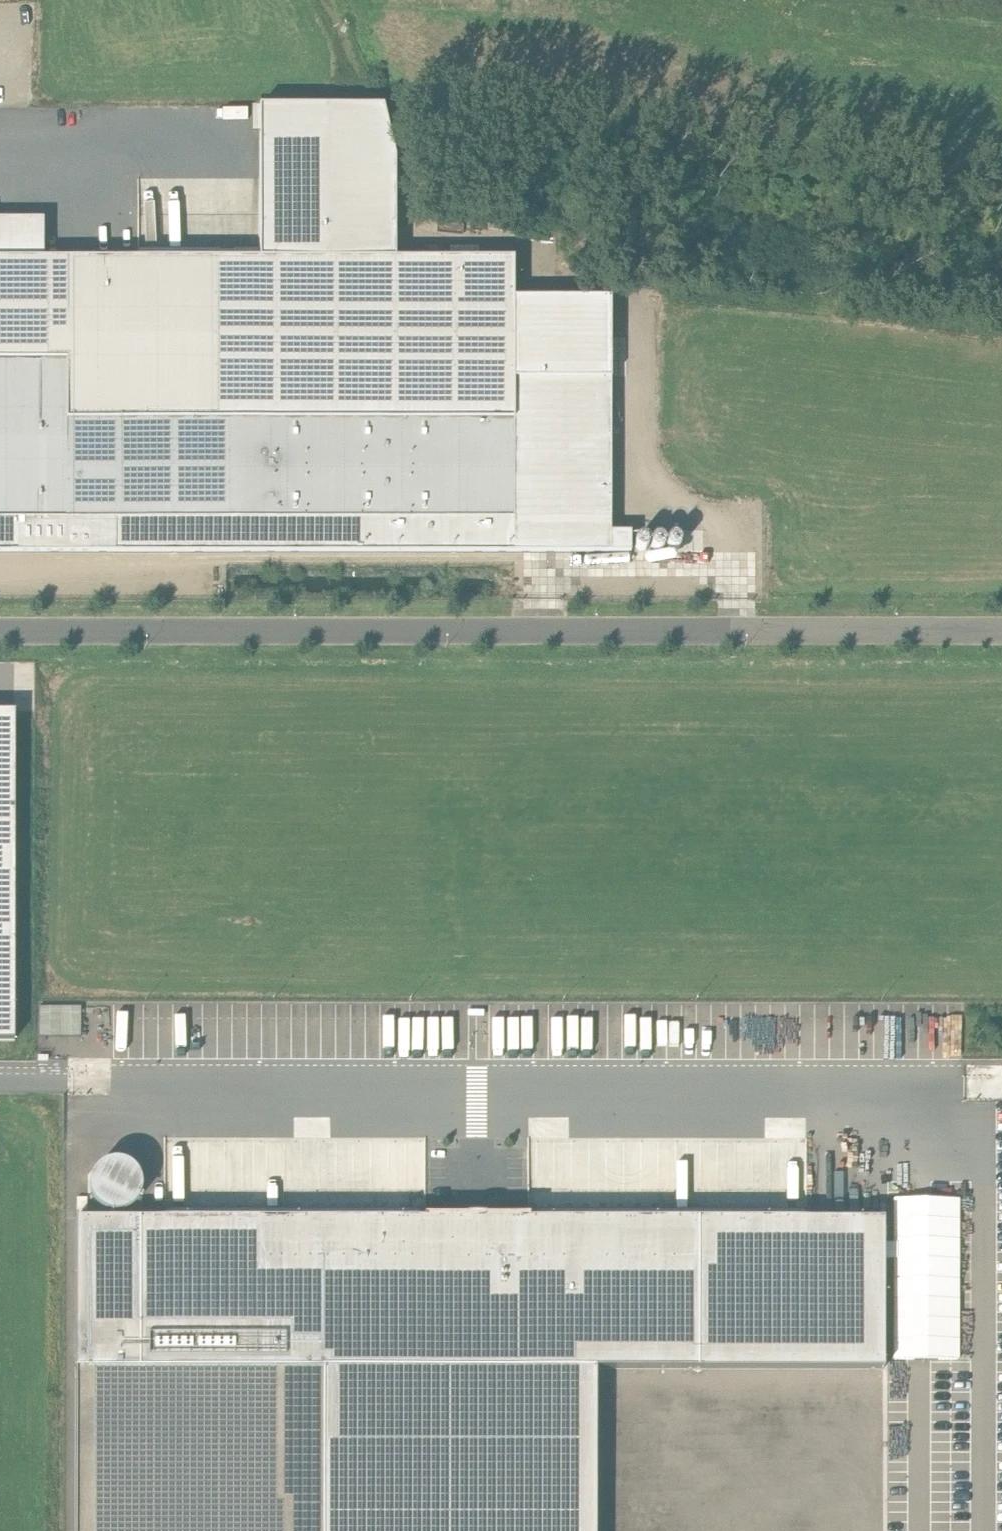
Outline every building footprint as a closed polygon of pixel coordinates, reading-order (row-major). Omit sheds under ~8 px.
[(610,550),(611,293),(514,292),(513,257),(396,258),(396,223),(396,158),(384,107),(384,106),(260,106),(260,258),(44,258),(44,219),(0,219),(0,553),(610,550)] [(0,711),(0,1041),(15,1041),(15,711),(0,711)] [(41,1006),(41,1036),(82,1036),(82,1006),(41,1006)] [(142,1187),(142,1186),(142,1185),(142,1184),(142,1183),(142,1182),(142,1181),(142,1180),(141,1180),(141,1179),(141,1178),(141,1177),(140,1176),(140,1175),(139,1174),(139,1173),(138,1172),(137,1171),(137,1170),(136,1170),(136,1169),(135,1168),(134,1168),(134,1167),(133,1167),(133,1166),(132,1166),(132,1165),(131,1165),(130,1164),(129,1164),(128,1163),(127,1163),(126,1162),(125,1162),(124,1161),(123,1161),(122,1161),(121,1161),(120,1160),(119,1160),(118,1160),(117,1160),(116,1160),(115,1160),(114,1160),(113,1160),(112,1160),(111,1161),(110,1161),(109,1161),(108,1161),(107,1162),(106,1162),(105,1163),(104,1163),(103,1163),(103,1164),(102,1164),(101,1165),(100,1165),(100,1166),(99,1166),(99,1167),(98,1167),(98,1168),(97,1168),(96,1169),(96,1170),(95,1170),(95,1171),(94,1172),(93,1173),(93,1174),(92,1175),(92,1176),(91,1177),(91,1178),(91,1179),(91,1180),(90,1180),(90,1181),(90,1182),(90,1183),(90,1184),(90,1185),(90,1186),(90,1187),(90,1188),(90,1189),(90,1190),(90,1191),(90,1192),(91,1193),(91,1194),(91,1195),(91,1196),(92,1197),(92,1198),(93,1198),(93,1199),(93,1200),(94,1200),(94,1201),(95,1202),(95,1203),(96,1203),(96,1204),(97,1204),(97,1205),(98,1205),(98,1206),(99,1206),(99,1207),(100,1207),(100,1208),(101,1208),(102,1209),(103,1209),(104,1210),(105,1210),(106,1211),(107,1211),(108,1211),(108,1212),(109,1212),(110,1212),(111,1212),(112,1212),(113,1212),(113,1213),(114,1213),(115,1213),(116,1213),(117,1213),(118,1213),(119,1213),(119,1212),(120,1212),(121,1212),(122,1212),(123,1212),(124,1211),(125,1211),(126,1211),(127,1210),(128,1210),(129,1209),(130,1209),(130,1208),(131,1208),(132,1207),(133,1207),(133,1206),(134,1206),(134,1205),(135,1205),(135,1204),(136,1204),(136,1203),(137,1203),(137,1202),(138,1201),(138,1200),(139,1200),(139,1199),(140,1198),(140,1197),(140,1196),(141,1196),(141,1195),(141,1194),(141,1193),(142,1192),(142,1191),(142,1190),(142,1189),(142,1188),(142,1187)] [(858,1241),(58,1241),(58,1530),(858,1530),(858,1241)]
